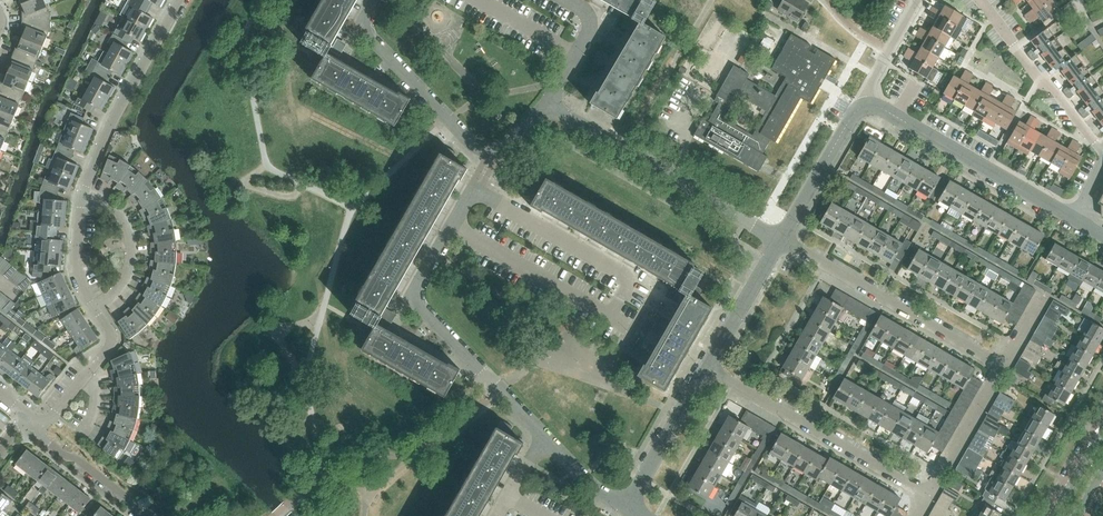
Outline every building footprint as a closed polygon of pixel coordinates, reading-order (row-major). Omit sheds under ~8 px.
[(51,21),(51,15),(45,0),(32,0),(22,4),(26,15),(22,15),(22,21),(51,21)] [(147,30),(153,18),(142,12),(145,6),(134,0),(132,0),(127,9),(132,13),(128,19),(147,30)] [(312,79),(395,126),(410,99),(399,92),(397,97),(335,61),(343,48),(332,37),(354,0),(323,0),(305,32),(308,34),(303,44),(315,51),(324,57),(320,64),(312,79)] [(623,25),(637,33),(601,94),(596,92),(590,103),(617,119),(665,37),(644,24),(656,2),(653,0),(607,0),(627,11),(623,25)] [(788,15),(797,0),(782,0),(777,9),(788,15)] [(788,15),(799,21),(809,4),(802,0),(797,0),(788,15)] [(1027,19),(1052,0),(1051,0),(1032,0),(1029,3),(1033,8),(1025,14),(1025,16),(1027,19)] [(1052,0),(1027,19),(1029,22),(1031,22),(1039,16),(1043,22),(1059,10),(1052,0)] [(962,15),(945,5),(941,12),(933,7),(931,7),(930,11),(956,26),(961,29),(967,18),(962,15)] [(936,20),(933,26),(950,36),(956,26),(930,11),(928,14),(928,16),(936,20)] [(147,30),(128,19),(123,16),(119,24),(114,34),(126,41),(129,35),(140,41),(147,30)] [(22,38),(43,47),(51,28),(51,21),(22,21),(22,28),(26,28),(22,38)] [(801,28),(805,31),(810,23),(806,21),(801,28)] [(1079,24),(1083,30),(1087,27),(1082,21),(1079,24)] [(919,28),(918,31),(944,47),(950,36),(933,26),(929,32),(921,28),(919,28)] [(1071,58),(1047,28),(1031,40),(1054,71),(1059,68),(1071,58)] [(1075,35),(1071,30),(1067,32),(1072,38),(1075,35)] [(944,47),(918,31),(916,35),(916,36),(924,41),(921,47),(938,57),(943,60),(949,49),(944,47)] [(123,46),(126,41),(114,34),(108,43),(113,47),(109,54),(127,64),(134,53),(123,46)] [(749,74),(733,65),(716,95),(717,96),(714,101),(719,103),(708,122),(703,119),(694,135),(758,173),(767,157),(762,154),(770,140),(776,143),(801,99),(810,104),(820,86),(816,84),(821,74),(825,76),(826,74),(827,75),(836,60),(818,49),(815,54),(809,51),(812,46),(791,34),(772,69),(787,76),(775,96),(747,79),(749,74)] [(1088,37),(1092,42),(1096,40),(1092,34),(1088,37)] [(13,55),(36,64),(43,47),(22,38),(19,46),(17,45),(13,55)] [(1085,48),(1081,42),(1077,45),(1081,51),(1085,48)] [(748,55),(751,50),(746,47),(737,62),(743,65),(748,55)] [(907,49),(906,52),(932,67),(938,57),(921,47),(917,53),(909,49),(907,49)] [(320,64),(324,57),(315,51),(310,59),(320,64)] [(912,62),(909,68),(931,81),(937,70),(932,67),(906,52),(904,55),(904,57),(912,62)] [(127,64),(109,54),(105,60),(100,59),(94,68),(107,75),(110,69),(121,76),(127,64)] [(8,73),(29,81),(36,64),(13,55),(9,65),(11,66),(8,73)] [(1059,68),(1067,78),(1070,82),(1074,88),(1082,98),(1099,85),(1075,55),(1071,58),(1059,68)] [(677,73),(678,73),(682,75),(683,74),(686,69),(681,67),(677,73)] [(90,88),(108,99),(115,87),(103,81),(107,75),(94,68),(89,78),(93,82),(90,88)] [(943,93),(954,99),(964,82),(969,73),(966,71),(964,71),(959,79),(953,76),(943,93)] [(0,86),(0,90),(22,99),(29,81),(8,73),(5,80),(3,79),(0,86)] [(954,99),(964,105),(974,88),(968,84),(973,76),(972,74),(969,73),(964,82),(954,99)] [(964,105),(975,111),(990,85),(986,83),(985,83),(980,92),(974,88),(964,105)] [(990,85),(975,111),(985,117),(995,100),(989,96),(994,88),(993,86),(990,85)] [(1082,98),(1102,126),(1102,91),(1099,85),(1082,98)] [(1062,91),(1065,95),(1069,92),(1071,91),(1070,90),(1070,89),(1068,86),(1062,91)] [(108,99),(90,88),(86,95),(80,93),(75,103),(87,110),(90,104),(102,110),(108,99)] [(15,116),(22,99),(0,90),(0,110),(15,116)] [(1069,92),(1065,95),(1069,99),(1074,95),(1071,91),(1069,92)] [(995,100),(985,117),(995,123),(1011,97),(1008,95),(1006,95),(1001,104),(995,100)] [(1011,97),(995,123),(1006,129),(1016,112),(1010,108),(1014,100),(1014,98),(1011,97)] [(1077,110),(1080,115),(1086,111),(1082,107),(1077,110)] [(8,133),(15,116),(0,110),(0,130),(8,133)] [(84,118),(71,113),(67,123),(72,126),(69,133),(89,141),(94,129),(82,124),(84,118)] [(1017,149),(1035,118),(1032,116),(1030,117),(1025,125),(1019,121),(1007,142),(1017,149)] [(1028,155),(1030,151),(1040,133),(1034,130),(1038,122),(1038,120),(1035,118),(1017,149),(1028,155)] [(1030,151),(1040,157),(1056,130),(1052,128),(1051,129),(1046,137),(1040,133),(1030,151)] [(1040,157),(1051,163),(1061,145),(1055,142),(1059,134),(1059,132),(1056,130),(1040,157)] [(89,141),(69,133),(66,140),(60,139),(56,150),(69,155),(72,149),(84,153),(89,141)] [(858,157),(870,163),(881,144),(869,137),(858,157)] [(1051,163),(1061,169),(1076,142),(1073,140),(1071,141),(1067,149),(1061,145),(1051,163)] [(1076,142),(1061,169),(1059,172),(1070,179),(1082,157),(1075,154),(1080,146),(1080,144),(1076,142)] [(870,163),(882,170),(893,151),(881,144),(870,163)] [(445,146),(441,154),(452,160),(456,153),(445,146)] [(57,163),(54,170),(74,178),(79,165),(67,161),(69,155),(56,150),(52,160),(57,163)] [(893,151),(882,170),(893,177),(905,157),(893,151)] [(362,349),(444,397),(460,370),(449,363),(446,368),(384,332),(392,318),(382,308),(457,178),(461,180),(468,169),(452,160),(441,154),(440,153),(355,302),(358,304),(352,315),(365,322),(374,327),(370,335),(362,349)] [(116,186),(116,187),(130,165),(121,159),(110,155),(101,178),(109,182),(111,179),(118,182),(116,186)] [(893,177),(905,184),(916,164),(905,157),(893,177)] [(905,184),(917,190),(928,171),(916,164),(905,184)] [(129,197),(129,198),(148,180),(140,172),(130,165),(116,187),(124,192),(126,189),(132,194),(129,197)] [(46,176),(41,189),(54,192),(57,185),(69,190),(74,178),(54,170),(52,177),(46,176)] [(917,190),(929,197),(940,178),(928,171),(917,190)] [(538,175),(531,186),(539,190),(545,179),(538,175)] [(850,179),(858,184),(861,179),(852,175),(850,179)] [(545,179),(539,190),(530,206),(541,212),(544,208),(674,283),(670,297),(684,305),(648,367),(644,364),(637,375),(665,391),(712,308),(698,300),(690,296),(696,286),(703,274),(693,268),(695,264),(546,178),(545,179)] [(861,179),(858,184),(870,191),(872,186),(861,179)] [(139,210),(140,211),(162,198),(155,188),(148,180),(129,198),(135,205),(139,202),(143,208),(139,210)] [(961,187),(950,181),(938,200),(950,207),(961,187)] [(845,187),(854,191),(856,187),(848,182),(845,187)] [(872,186),(870,191),(881,197),(884,193),(872,186)] [(854,191),(866,198),(868,193),(856,187),(854,191)] [(973,194),(961,187),(950,207),(962,214),(973,194)] [(45,205),(44,212),(65,214),(67,201),(54,200),(54,192),(41,189),(39,203),(45,205)] [(866,198),(877,205),(880,200),(868,193),(866,198)] [(884,193),(881,197),(893,204),(896,200),(884,193)] [(985,201),(973,194),(962,214),(974,221),(985,201)] [(147,226),(147,227),(171,218),(167,208),(162,198),(140,211),(144,219),(148,217),(151,224),(147,226)] [(877,205),(889,211),(892,207),(880,200),(877,205)] [(896,200),(893,204),(905,211),(908,207),(896,200)] [(974,221),(985,227),(997,208),(985,201),(974,221)] [(820,222),(832,229),(843,210),(831,203),(820,222)] [(889,211),(901,218),(904,214),(892,207),(889,211)] [(908,207),(905,211),(913,216),(916,211),(908,207)] [(985,227),(997,234),(1009,214),(997,208),(985,227)] [(832,229),(844,236),(855,216),(843,210),(832,229)] [(38,220),(37,231),(51,233),(51,232),(56,227),(64,227),(65,214),(44,212),(44,220),(38,220)] [(901,218),(909,223),(912,219),(904,214),(901,218)] [(997,234),(1009,241),(1020,221),(1009,214),(997,234)] [(844,236),(856,243),(867,223),(855,216),(844,236)] [(151,243),(176,240),(174,229),(171,218),(147,227),(149,235),(154,235),(155,242),(151,243)] [(929,225),(937,229),(940,225),(931,220),(929,225)] [(1009,241),(1021,248),(1032,228),(1020,221),(1009,241)] [(879,230),(867,223),(856,243),(867,249),(879,230)] [(937,229),(949,236),(952,232),(940,225),(937,229)] [(1032,228),(1021,248),(1033,255),(1044,235),(1032,228)] [(890,237),(879,230),(867,249),(879,256),(890,237)] [(41,252),(62,253),(63,240),(50,239),(51,233),(37,231),(36,242),(41,244),(41,252)] [(931,235),(963,254),(966,249),(934,231),(931,235)] [(949,236),(961,243),(963,239),(952,232),(949,236)] [(890,237),(879,256),(891,263),(894,258),(900,261),(911,243),(905,239),(902,243),(890,237)] [(961,243),(973,250),(975,245),(963,239),(961,243)] [(151,260),(151,261),(176,264),(177,252),(176,242),(176,240),(151,243),(151,253),(156,253),(155,260),(151,260)] [(1045,259),(1058,266),(1067,251),(1054,243),(1045,259)] [(973,250),(985,257),(987,252),(975,245),(973,250)] [(907,269),(919,276),(931,256),(919,249),(907,269)] [(963,254),(975,261),(978,256),(966,249),(963,254)] [(1058,266),(1070,274),(1079,258),(1067,251),(1058,266)] [(62,253),(41,252),(40,259),(34,260),(33,271),(47,272),(48,266),(61,267),(62,253)] [(985,257),(996,263),(999,259),(987,252),(985,257)] [(942,263),(931,256),(919,276),(931,282),(942,263)] [(975,261),(987,268),(990,263),(978,256),(975,261)] [(1070,274),(1083,281),(1092,265),(1079,258),(1070,274)] [(996,263),(1008,270),(1011,266),(999,259),(996,263)] [(7,261),(0,269),(0,273),(3,276),(12,265),(7,261)] [(147,277),(171,286),(174,275),(175,274),(176,264),(151,261),(149,270),(153,271),(151,278),(147,277)] [(931,282),(943,289),(954,270),(942,263),(931,282)] [(987,268),(999,274),(1001,270),(990,263),(987,268)] [(17,269),(12,265),(3,276),(9,280),(17,269)] [(1095,288),(1102,274),(1102,271),(1092,265),(1083,281),(1095,288)] [(1008,270),(1017,275),(1019,271),(1011,266),(1008,270)] [(22,273),(17,269),(9,280),(14,284),(22,273)] [(943,289),(954,296),(966,276),(954,270),(943,289)] [(999,274),(1010,281),(1013,277),(1001,270),(999,274)] [(1026,280),(1044,291),(1046,286),(1035,279),(1037,274),(1032,271),(1026,280)] [(37,283),(42,295),(65,284),(60,272),(37,283)] [(28,277),(22,273),(14,284),(19,288),(28,277)] [(1095,288),(1102,292),(1102,274),(1095,288)] [(954,296),(966,303),(978,283),(966,276),(954,296)] [(19,288),(25,292),(33,281),(28,277),(19,288)] [(140,292),(140,293),(162,306),(167,297),(167,296),(171,286),(147,277),(144,286),(148,288),(144,295),(140,292)] [(1013,277),(1010,281),(1019,286),(1021,282),(1013,277)] [(978,283),(966,303),(978,310),(989,290),(978,283)] [(1036,290),(1025,283),(1021,289),(1032,296),(1036,290)] [(70,295),(65,284),(42,295),(47,305),(70,295)] [(696,286),(690,296),(698,300),(704,290),(696,286)] [(860,303),(835,289),(829,300),(843,308),(853,314),(860,303)] [(1032,296),(1021,289),(1018,295),(1029,302),(1032,296)] [(978,310),(990,316),(1001,297),(989,290),(978,310)] [(130,306),(129,306),(148,324),(155,316),(162,306),(140,293),(135,301),(138,303),(133,309),(130,306)] [(5,295),(0,302),(0,309),(2,310),(10,299),(5,295)] [(76,306),(70,295),(47,305),(53,317),(76,306)] [(1029,302),(1018,295),(1014,301),(1026,307),(1029,302)] [(823,296),(816,308),(836,320),(843,308),(829,300),(823,296)] [(1001,297),(990,316),(1002,323),(1005,319),(1008,313),(1011,307),(1013,304),(1001,297)] [(1062,301),(1069,305),(1071,301),(1065,297),(1062,301)] [(10,299),(2,310),(7,315),(16,304),(10,299)] [(1052,299),(1048,305),(1064,314),(1067,308),(1052,299)] [(1013,304),(1011,307),(1023,313),(1026,307),(1014,301),(1013,304)] [(860,303),(853,314),(859,317),(865,306),(860,303)] [(148,324),(129,306),(123,313),(125,316),(118,322),(130,339),(139,332),(148,324)] [(871,309),(865,306),(859,317),(865,321),(871,309)] [(1023,313),(1011,307),(1008,313),(1019,319),(1023,313)] [(1080,311),(1093,319),(1096,315),(1082,307),(1080,311)] [(836,320),(816,308),(809,320),(829,332),(836,320)] [(1047,308),(1043,314),(1054,321),(1058,315),(1047,308)] [(62,319),(69,330),(84,319),(77,309),(62,319)] [(871,309),(865,321),(871,324),(877,313),(871,309)] [(1019,319),(1008,313),(1005,319),(1016,325),(1019,319)] [(12,318),(17,322),(21,318),(15,314),(12,318)] [(869,335),(881,342),(892,322),(880,315),(869,335)] [(1041,317),(1034,329),(1050,338),(1057,326),(1041,317)] [(21,318),(17,322),(23,326),(26,322),(21,318)] [(7,319),(4,323),(9,327),(13,323),(7,319)] [(69,330),(75,340),(91,329),(84,319),(69,330)] [(829,332),(809,320),(803,332),(822,343),(829,332)] [(1083,334),(1099,343),(1102,336),(1102,328),(1091,321),(1083,334)] [(370,335),(374,327),(365,322),(360,330),(370,335)] [(881,342),(893,348),(904,329),(892,322),(881,342)] [(864,326),(860,333),(864,336),(869,328),(864,326)] [(91,329),(75,340),(79,344),(74,350),(77,354),(98,340),(91,329)] [(893,348),(905,355),(916,336),(904,329),(893,348)] [(803,332),(796,344),(815,355),(822,343),(803,332)] [(32,338),(26,333),(23,338),(28,342),(32,338)] [(860,333),(853,345),(857,348),(864,336),(860,333)] [(1033,333),(1029,339),(1040,345),(1044,339),(1033,333)] [(1076,346),(1092,355),(1099,343),(1083,334),(1076,346)] [(928,342),(916,336),(905,355),(916,362),(928,342)] [(42,342),(48,346),(53,350),(56,345),(46,337),(42,342)] [(12,352),(17,345),(12,341),(7,348),(2,344),(0,347),(0,366),(0,367),(12,352)] [(916,362),(928,369),(939,349),(928,342),(916,362)] [(1042,351),(1027,342),(1024,348),(1039,357),(1042,351)] [(40,344),(37,349),(42,353),(46,348),(40,344)] [(796,344),(789,355),(809,367),(815,355),(796,344)] [(853,345),(846,357),(850,359),(857,348),(853,345)] [(1076,346),(1069,359),(1085,368),(1092,355),(1076,346)] [(51,352),(46,348),(42,353),(47,357),(51,352)] [(1024,348),(1020,355),(1035,363),(1039,357),(1024,348)] [(928,369),(940,375),(951,356),(939,349),(928,369)] [(10,374),(21,359),(12,352),(0,367),(10,374)] [(110,370),(113,379),(137,374),(134,363),(130,352),(111,361),(114,369),(110,370)] [(861,357),(869,362),(872,357),(863,352),(861,357)] [(809,367),(789,355),(782,367),(785,369),(782,373),(789,377),(791,373),(802,379),(809,367)] [(952,382),(963,363),(951,356),(940,375),(952,382)] [(846,357),(839,369),(844,371),(850,359),(846,357)] [(869,362),(881,369),(884,364),(872,357),(869,362)] [(1018,358),(1015,364),(1030,372),(1034,366),(1018,358)] [(31,367),(21,359),(10,374),(19,381),(31,367)] [(1062,371),(1078,380),(1085,368),(1069,359),(1062,371)] [(856,365),(865,370),(867,365),(859,360),(856,365)] [(975,370),(963,363),(952,382),(964,389),(964,388),(968,382),(971,376),(975,370)] [(881,369),(893,375),(896,371),(884,364),(881,369)] [(1015,364),(1011,370),(1027,379),(1030,372),(1015,364)] [(865,370),(877,377),(879,372),(867,365),(865,370)] [(29,389),(40,374),(31,367),(19,381),(29,389)] [(839,369),(833,380),(837,383),(844,371),(839,369)] [(893,375),(905,382),(907,378),(896,371),(893,375)] [(1062,371),(1055,383),(1071,392),(1078,380),(1062,371)] [(877,377),(888,383),(891,379),(879,372),(877,377)] [(40,374),(29,389),(39,396),(54,376),(51,373),(45,378),(40,374)] [(114,387),(114,396),(140,396),(139,385),(137,374),(113,379),(113,380),(117,379),(118,386),(114,387)] [(983,382),(971,376),(968,382),(979,388),(983,382)] [(833,398),(845,405),(856,385),(844,378),(833,398)] [(905,382),(916,389),(919,384),(907,378),(905,382)] [(888,383),(900,390),(903,386),(891,379),(888,383)] [(827,390),(831,392),(837,383),(833,380),(827,390)] [(968,382),(964,388),(976,394),(979,388),(968,382)] [(1055,383),(1048,396),(1047,396),(1058,402),(1063,405),(1071,392),(1055,383)] [(916,389),(928,396),(931,391),(919,384),(916,389)] [(867,392),(856,385),(845,405),(856,411),(867,392)] [(900,390),(912,397),(915,392),(903,386),(900,390)] [(964,389),(961,394),(972,400),(976,394),(964,388),(964,389)] [(928,396),(940,402),(943,398),(931,391),(928,396)] [(879,399),(868,392),(856,411),(868,418),(879,399)] [(912,397),(924,403),(926,399),(915,392),(912,397)] [(999,392),(995,398),(1011,406),(1014,400),(999,392)] [(1047,396),(1048,396),(1042,392),(1039,398),(1054,407),(1058,402),(1047,396)] [(961,394),(958,399),(969,406),(972,400),(961,394)] [(114,404),(112,413),(137,419),(139,407),(140,396),(114,396),(114,397),(119,397),(118,404),(114,404)] [(940,402),(949,407),(951,403),(943,398),(940,402)] [(995,398),(992,404),(1007,412),(1011,406),(995,398)] [(868,418),(880,425),(891,405),(879,399),(868,418)] [(924,403),(935,410),(938,406),(926,399),(924,403)] [(958,399),(954,405),(966,412),(969,406),(958,399)] [(880,425),(892,432),(903,412),(891,405),(880,425)] [(954,405),(951,411),(962,417),(966,412),(954,405)] [(1031,418),(1047,427),(1054,414),(1038,405),(1031,418)] [(935,410),(944,415),(947,411),(938,406),(935,410)] [(990,407),(986,413),(998,420),(1001,413),(990,407)] [(746,410),(740,422),(746,425),(752,414),(746,410)] [(951,411),(948,417),(959,423),(962,417),(951,411)] [(903,412),(892,432),(903,439),(904,438),(915,419),(903,412)] [(110,421),(107,429),(130,440),(134,430),(137,419),(112,413),(112,414),(117,415),(114,422),(110,421)] [(752,414),(746,425),(749,427),(751,429),(758,417),(752,414)] [(742,439),(749,427),(746,425),(740,422),(729,415),(722,427),(742,439)] [(985,416),(981,422),(997,431),(1000,425),(985,416)] [(758,417),(751,429),(757,432),(764,421),(758,417)] [(948,417),(944,422),(956,429),(959,423),(948,417)] [(1047,427),(1031,418),(1024,430),(1040,439),(1047,427)] [(926,426),(915,419),(904,438),(915,445),(926,426)] [(501,420),(497,427),(508,434),(512,426),(501,420)] [(764,421),(757,432),(763,435),(770,424),(764,421)] [(944,422),(941,428),(952,435),(956,429),(944,422)] [(981,422),(978,428),(993,437),(997,431),(981,422)] [(770,424),(763,435),(769,439),(776,427),(770,424)] [(926,426),(915,445),(927,452),(931,446),(934,440),(938,434),(939,433),(926,426)] [(497,427),(496,427),(445,515),(476,515),(513,452),(517,454),(524,443),(508,434),(497,427)] [(742,439),(722,427),(715,439),(735,451),(742,439)] [(941,428),(939,433),(938,434),(949,440),(952,435),(941,428)] [(130,440),(107,429),(107,430),(111,432),(107,438),(103,436),(98,444),(118,460),(125,450),(130,440)] [(1024,430),(1017,442),(1033,452),(1040,439),(1024,430)] [(976,431),(972,438),(984,444),(987,438),(976,431)] [(770,453),(782,460),(793,440),(781,433),(770,453)] [(938,434),(934,440),(946,446),(949,440),(938,434)] [(715,439),(709,451),(728,462),(735,451),(715,439)] [(762,440),(757,447),(761,450),(766,442),(762,440)] [(805,447),(793,440),(782,460),(793,467),(805,447)] [(934,440),(931,446),(942,452),(946,446),(934,440)] [(970,441),(963,453),(979,462),(986,450),(970,441)] [(1017,442),(1010,455),(1026,464),(1033,452),(1017,442)] [(757,447),(751,459),(755,462),(761,450),(757,447)] [(793,467),(805,473),(816,454),(805,447),(793,467)] [(16,464),(27,472),(38,458),(27,450),(16,464)] [(709,451),(702,463),(721,474),(728,462),(709,451)] [(817,480),(819,477),(828,461),(828,460),(816,454),(805,473),(817,480)] [(1003,467),(1019,476),(1026,464),(1010,455),(1003,467)] [(962,456),(958,462),(973,471),(977,465),(962,456)] [(819,477),(830,484),(842,464),(830,457),(828,460),(828,461),(819,477)] [(27,472),(38,480),(48,466),(38,458),(27,472)] [(751,459),(744,471),(748,473),(755,462),(751,459)] [(958,462),(955,468),(970,477),(973,471),(958,462)] [(702,463),(695,474),(715,486),(721,474),(702,463)] [(830,484),(842,491),(853,471),(842,464),(830,484)] [(48,466),(38,480),(42,484),(37,490),(43,494),(48,488),(59,474),(48,466)] [(1003,467),(996,479),(1012,489),(1019,476),(1003,467)] [(760,474),(770,480),(772,475),(762,469),(760,474)] [(744,471),(737,483),(741,485),(748,473),(744,471)] [(842,491),(854,497),(865,478),(853,471),(842,491)] [(48,488),(59,496),(69,483),(59,474),(48,488)] [(715,486),(695,474),(688,486),(708,498),(715,486)] [(752,474),(750,478),(756,482),(758,478),(752,474)] [(770,480),(782,487),(784,482),(772,475),(770,480)] [(854,497),(865,504),(877,485),(865,478),(854,497)] [(1012,489),(996,479),(988,492),(1004,501),(1012,489)] [(761,485),(767,489),(770,484),(763,480),(761,485)] [(782,487),(793,493),(796,489),(784,482),(782,487)] [(59,496),(69,505),(80,491),(69,483),(59,496)] [(737,483),(730,495),(734,497),(741,485),(737,483)] [(767,489),(774,493),(777,488),(770,484),(767,489)] [(4,491),(10,495),(14,489),(8,485),(4,491)] [(865,504),(877,511),(889,491),(877,485),(865,504)] [(960,495),(944,486),(941,493),(952,499),(956,501),(960,495)] [(14,489),(10,495),(15,499),(19,493),(14,489)] [(793,493),(805,500),(808,496),(796,489),(793,493)] [(3,510),(11,499),(0,491),(0,508),(3,510)] [(80,491),(69,505),(80,513),(91,499),(80,491)] [(877,511),(886,515),(890,515),(901,498),(889,491),(877,511)] [(941,493),(937,499),(949,505),(952,499),(941,493)] [(785,499),(792,503),(794,498),(787,494),(785,499)] [(725,503),(729,506),(734,497),(730,495),(725,503)] [(757,505),(741,495),(729,514),(733,515),(751,515),(754,510),(757,505)] [(805,500),(817,507),(820,503),(808,496),(805,500)] [(994,503),(983,497),(980,502),(985,505),(980,513),(975,510),(973,514),(975,515),(999,515),(1001,514),(991,508),(994,503)] [(792,503),(798,507),(801,502),(794,498),(792,503)] [(26,507),(31,511),(35,506),(30,502),(26,507)] [(929,514),(932,515),(948,515),(951,511),(936,502),(929,514)] [(817,507),(829,514),(831,509),(820,503),(817,507)] [(35,506),(31,511),(36,515),(40,510),(35,506)] [(112,515),(101,507),(99,510),(94,506),(85,515),(111,515),(112,515)] [(896,506),(893,512),(899,515),(905,515),(907,513),(896,506)]
